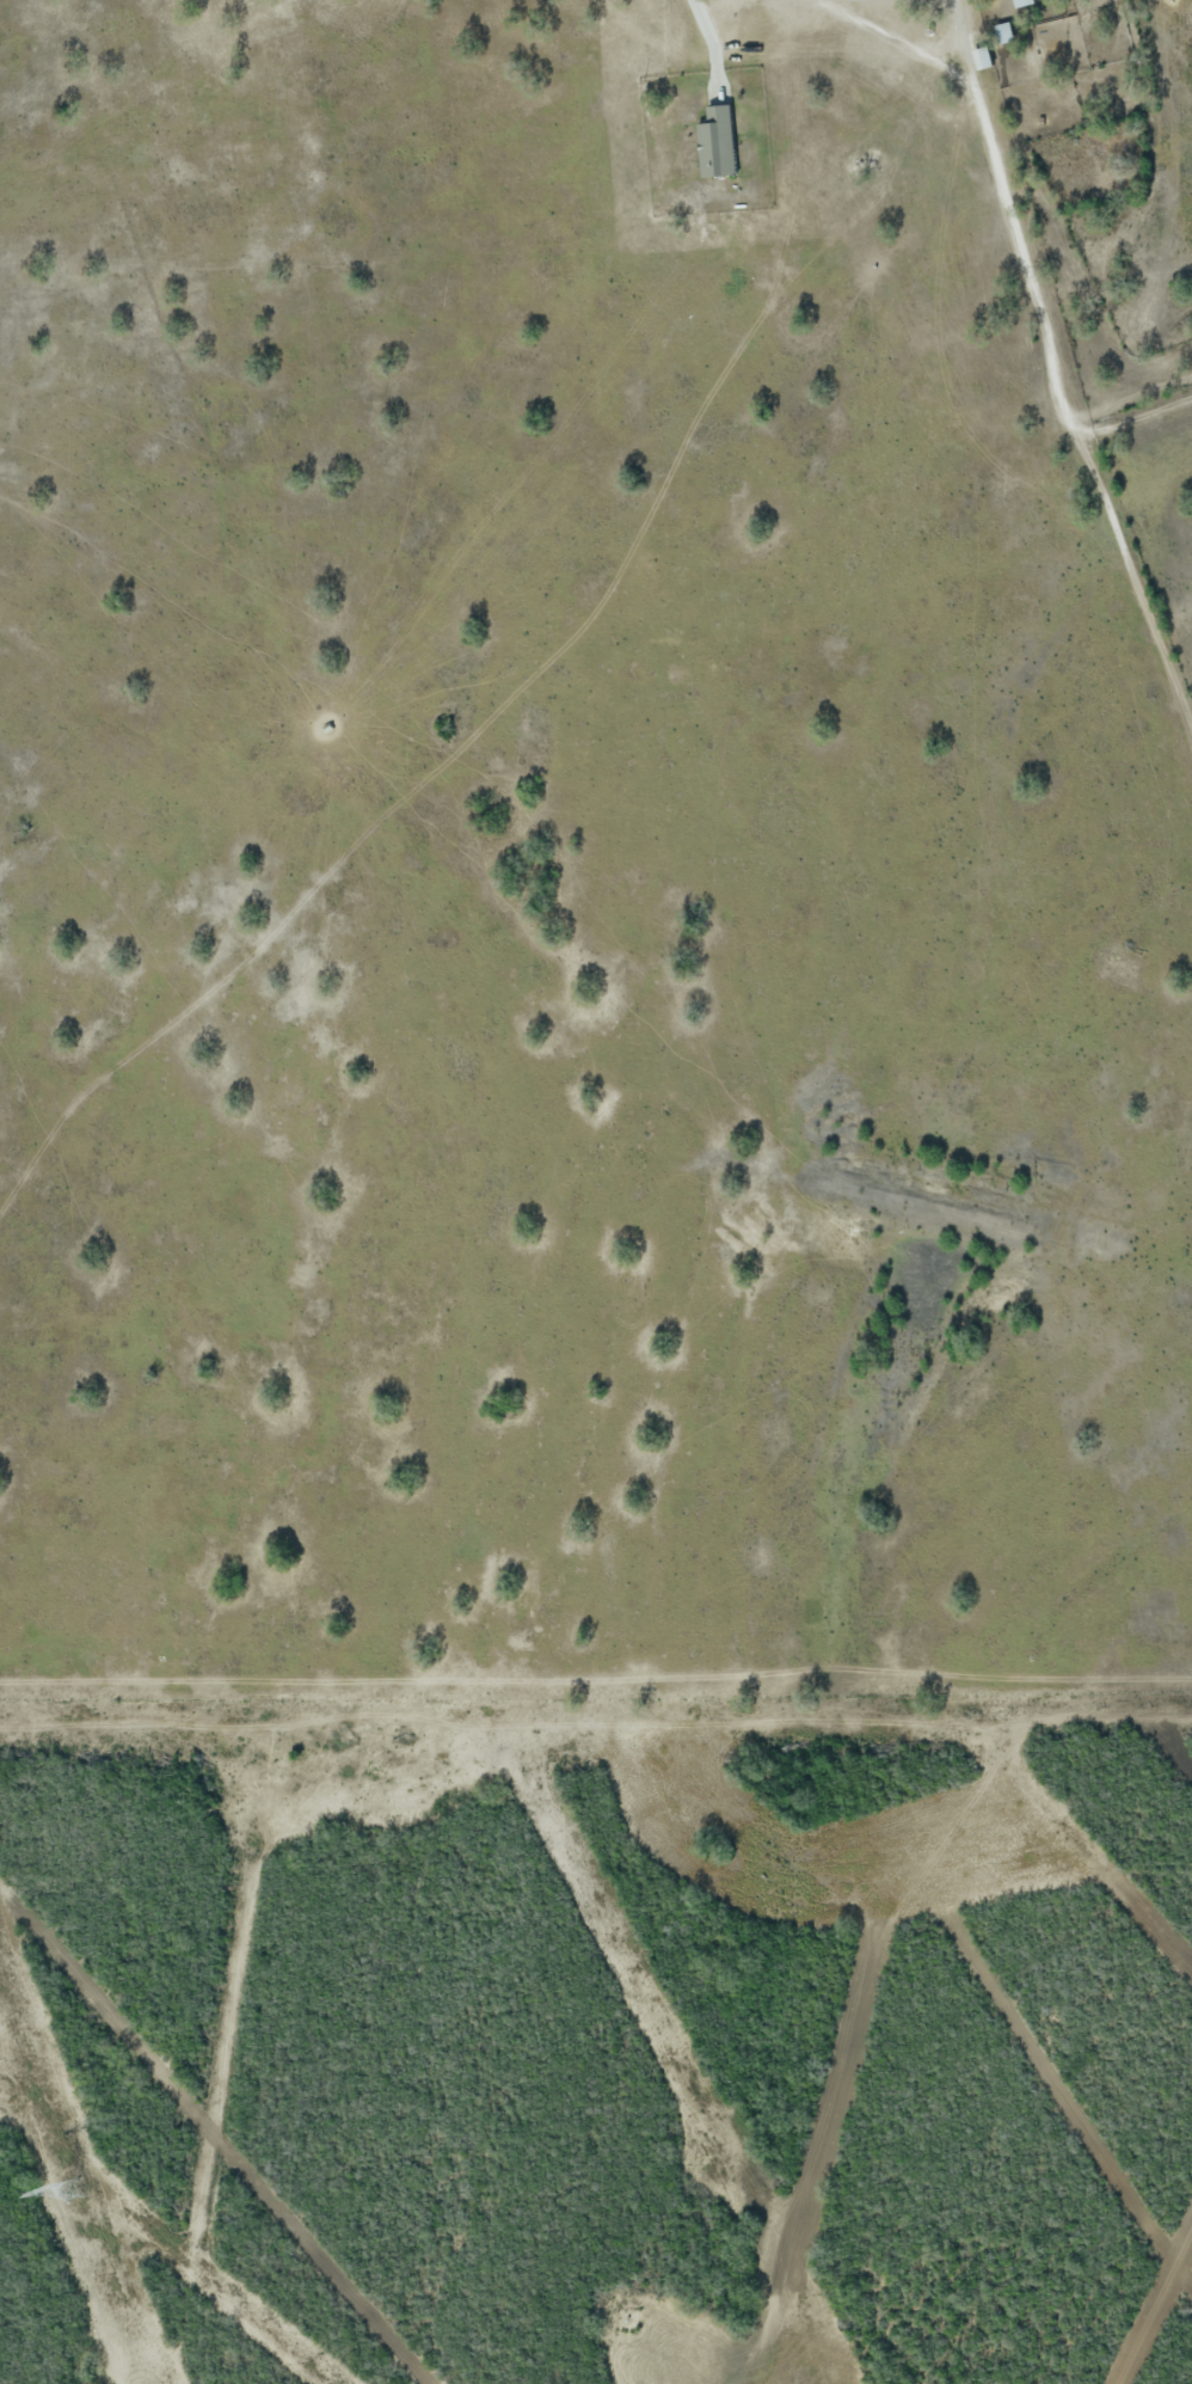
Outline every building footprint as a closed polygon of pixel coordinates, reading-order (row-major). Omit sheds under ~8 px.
[(1021,8),(1037,3),(1036,0),(1018,0),(1021,8)] [(999,27),(1004,44),(1018,41),(1014,23),(999,27)] [(976,51),(981,71),(998,67),(992,47),(976,51)]
